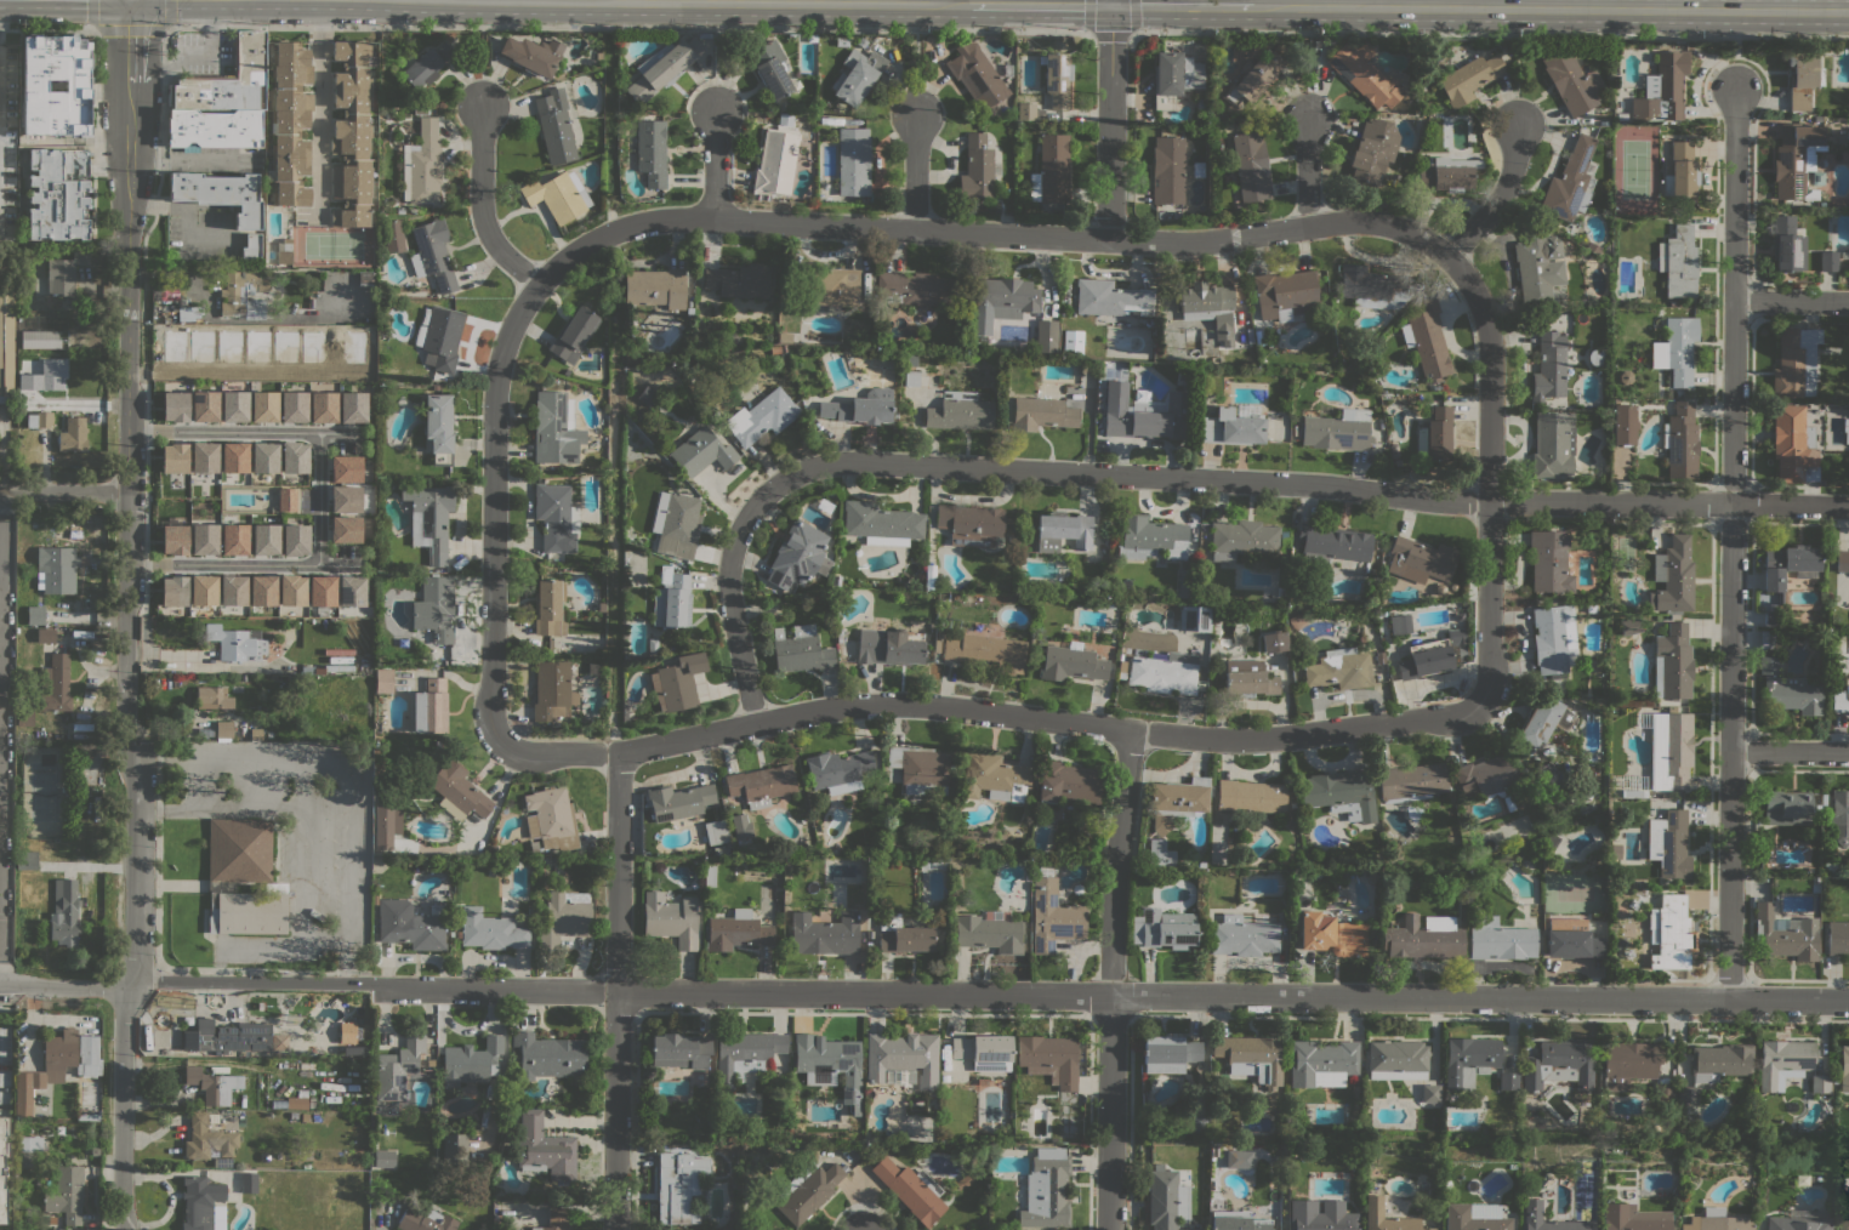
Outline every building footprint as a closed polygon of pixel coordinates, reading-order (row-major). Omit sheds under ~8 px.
[(173,110),(173,106),(169,106),(169,85),(177,85),(177,79),(183,79),(183,75),(234,75),(234,32),(266,32),(264,109),(261,109),(261,110),(173,110)] [(70,133),(61,133),(61,137),(52,137),(52,133),(40,133),(40,137),(28,137),(28,133),(23,135),(23,36),(28,36),(28,34),(41,34),(41,36),(51,36),(51,34),(61,34),(61,35),(69,35),(70,34),(70,33),(72,33),(74,33),(75,34),(75,35),(75,39),(84,39),(84,41),(89,41),(89,53),(91,53),(91,84),(89,84),(89,87),(91,87),(91,104),(89,104),(89,112),(91,112),(91,118),(89,118),(89,124),(91,124),(91,133),(80,135),(80,137),(70,137),(70,133)] [(535,73),(535,75),(523,69),(524,68),(500,55),(501,53),(497,52),(506,35),(518,42),(522,36),(539,45),(541,40),(547,44),(551,38),(565,45),(548,79),(535,73)] [(669,41),(672,46),(681,39),(684,44),(693,36),(704,51),(675,73),(677,78),(665,86),(662,84),(655,89),(658,91),(638,106),(625,87),(642,75),(636,67),(669,41)] [(867,41),(863,49),(857,44),(860,36),(867,41)] [(746,55),(773,38),(785,58),(783,59),(787,69),(784,72),(793,90),(774,102),(746,55)] [(848,38),(848,46),(836,46),(836,38),(848,38)] [(426,85),(422,80),(413,87),(396,67),(410,55),(414,59),(429,47),(432,50),(445,39),(457,53),(436,72),(438,74),(426,85)] [(1339,73),(1338,74),(1325,61),(1345,39),(1355,49),(1364,40),(1375,52),(1366,59),(1387,80),(1392,76),(1398,84),(1396,85),(1404,92),(1388,108),(1382,102),(1375,109),(1339,73)] [(274,87),(275,80),(273,80),(274,67),(272,66),(272,53),(275,53),(277,41),(303,41),(303,49),(309,49),(309,64),(312,64),(313,82),(302,82),(302,85),(301,85),(301,91),(302,91),(302,93),(313,93),(313,110),(309,110),(309,127),(301,127),(301,130),(300,130),(300,137),(301,137),(301,141),(309,139),(309,175),(301,175),(301,184),(302,184),(302,187),(309,187),(309,206),(290,206),(290,205),(273,205),(273,192),(277,192),(277,181),(267,181),(266,170),(272,170),(271,144),(275,144),(274,123),(272,123),(271,97),(269,97),(269,96),(268,95),(268,92),(271,90),(273,91),(273,87),(274,87)] [(342,209),(342,203),(343,203),(343,198),(331,198),(331,165),(343,165),(343,160),(342,160),(342,154),(330,154),(330,136),(334,136),(334,120),(343,120),(343,107),(334,107),(334,73),(343,73),(343,67),(342,67),(342,59),(332,59),(332,41),(370,41),(370,56),(377,56),(377,67),(368,67),(368,78),(371,78),(371,103),(368,103),(368,125),(372,125),(372,137),(369,137),(369,152),(368,152),(368,159),(370,159),(370,166),(371,166),(371,197),(369,197),(369,204),(368,204),(368,211),(369,211),(369,227),(331,227),(331,209),(342,209)] [(979,47),(978,47),(1009,91),(1002,97),(1003,98),(989,109),(986,107),(982,112),(958,79),(956,80),(944,63),(949,59),(950,61),(971,46),(969,45),(974,41),(979,47)] [(1594,69),(1604,87),(1593,93),(1599,103),(1571,119),(1543,68),(1544,67),(1541,59),(1566,45),(1582,75),(1594,69)] [(1816,68),(1824,68),(1824,85),(1816,85),(1816,89),(1809,89),(1809,93),(1793,93),(1793,86),(1790,86),(1790,75),(1787,75),(1787,68),(1792,68),(1792,67),(1787,67),(1787,55),(1793,55),(1793,46),(1811,47),(1811,53),(1816,53),(1816,68)] [(855,109),(832,93),(835,90),(830,86),(841,72),(846,75),(849,68),(842,62),(852,47),(865,56),(865,55),(867,56),(871,50),(888,61),(855,109)] [(1265,47),(1269,51),(1270,49),(1285,62),(1248,103),(1245,99),(1236,109),(1221,96),(1231,82),(1234,84),(1244,73),(1240,70),(1240,67),(1245,59),(1248,59),(1252,62),(1257,57),(1265,47)] [(1689,74),(1682,74),(1682,103),(1683,103),(1683,120),(1662,120),(1662,116),(1648,116),(1648,120),(1631,120),(1631,98),(1646,98),(1646,76),(1656,76),(1656,51),(1678,52),(1678,51),(1689,51),(1689,74)] [(1045,52),(1066,53),(1066,64),(1071,64),(1071,80),(1066,80),(1066,91),(1068,91),(1068,110),(1049,110),(1049,95),(1048,95),(1048,92),(1045,92),(1045,52)] [(1156,52),(1182,52),(1182,55),(1189,55),(1189,56),(1191,56),(1191,62),(1204,62),(1204,81),(1207,81),(1207,85),(1206,85),(1206,86),(1204,86),(1204,89),(1188,89),(1188,90),(1182,90),(1182,96),(1174,96),(1174,110),(1154,110),(1154,66),(1156,66),(1156,52)] [(1470,91),(1474,97),(1449,112),(1443,101),(1447,98),(1436,80),(1479,55),(1483,61),(1497,53),(1507,70),(1470,91)] [(557,80),(554,73),(563,70),(565,78),(557,80)] [(534,98),(548,95),(547,90),(563,86),(568,108),(565,109),(578,158),(548,165),(534,98)] [(1202,99),(1202,95),(1205,95),(1205,92),(1205,89),(1208,89),(1208,109),(1196,109),(1196,99),(1202,99)] [(786,102),(787,110),(780,112),(779,103),(786,102)] [(1035,103),(1035,109),(1045,109),(1043,115),(1034,115),(1034,120),(1017,120),(1017,103),(1035,103)] [(261,148),(199,147),(199,152),(183,152),(183,147),(169,147),(169,110),(173,110),(261,110),(261,148)] [(438,136),(440,136),(440,153),(442,153),(442,184),(438,184),(438,204),(431,204),(409,203),(409,201),(405,201),(405,199),(402,199),(403,149),(410,150),(410,144),(419,144),(420,116),(438,116),(438,136)] [(1392,163),(1384,160),(1381,173),(1377,172),(1373,187),(1348,178),(1352,167),(1347,166),(1352,150),(1353,150),(1356,139),(1358,141),(1364,121),(1369,123),(1370,119),(1373,120),(1375,118),(1382,120),(1383,119),(1392,123),(1399,136),(1392,163)] [(637,120),(665,120),(665,170),(666,170),(666,189),(645,189),(645,172),(637,172),(637,120)] [(1788,123),(1788,126),(1822,126),(1822,144),(1826,144),(1826,150),(1814,150),(1814,153),(1815,153),(1815,171),(1804,171),(1804,178),(1807,178),(1807,186),(1804,186),(1804,194),(1810,192),(1810,189),(1817,189),(1817,199),(1776,199),(1776,181),(1774,181),(1774,159),(1775,159),(1775,146),(1780,146),(1780,123),(1788,123)] [(800,133),(800,139),(798,139),(789,195),(759,190),(759,192),(751,190),(756,169),(758,169),(766,127),(800,133)] [(838,127),(869,129),(869,137),(870,137),(869,195),(838,195),(838,127)] [(1259,131),(1261,141),(1263,139),(1271,198),(1241,203),(1231,135),(1259,131)] [(992,163),(1001,163),(1001,175),(992,175),(992,198),(958,198),(958,175),(966,175),(966,132),(985,132),(985,148),(992,148),(992,163)] [(1583,172),(1588,175),(1582,189),(1589,193),(1581,212),(1576,210),(1570,222),(1543,212),(1543,213),(1537,211),(1551,176),(1558,178),(1569,152),(1570,153),(1578,132),(1595,138),(1583,172)] [(1069,184),(1070,184),(1070,203),(1039,203),(1039,200),(1029,200),(1029,173),(1040,173),(1040,133),(1069,135),(1069,184)] [(1183,204),(1154,204),(1154,172),(1153,172),(1153,147),(1154,147),(1154,137),(1184,137),(1183,204)] [(1691,160),(1694,160),(1694,170),(1697,170),(1697,184),(1694,184),(1694,197),(1671,197),(1671,195),(1663,195),(1663,164),(1671,164),(1671,141),(1692,141),(1691,160)] [(89,149),(89,155),(90,155),(89,192),(87,192),(87,197),(90,197),(90,207),(87,207),(87,218),(89,218),(89,239),(29,239),(29,209),(33,209),(33,203),(29,203),(29,192),(33,192),(33,186),(29,186),(29,175),(33,175),(33,169),(29,169),(29,149),(89,149)] [(1449,156),(1449,159),(1483,159),(1483,169),(1472,169),(1472,189),(1461,189),(1461,193),(1445,193),(1445,189),(1436,189),(1436,190),(1418,190),(1417,166),(1428,166),(1428,163),(1433,163),(1433,156),(1449,156)] [(541,199),(528,206),(518,188),(535,178),(539,186),(564,170),(567,173),(573,170),(592,204),(586,207),(587,209),(557,226),(541,199)] [(1824,171),(1824,184),(1811,184),(1811,171),(1824,171)] [(169,172),(201,172),(203,177),(243,177),(243,175),(243,173),(257,173),(257,176),(257,200),(261,200),(261,229),(234,229),(234,213),(239,212),(239,204),(195,204),(195,200),(170,200),(169,172)] [(1805,271),(1798,271),(1775,271),(1775,269),(1771,269),(1773,215),(1794,215),(1794,234),(1799,234),(1799,235),(1805,235),(1805,271)] [(450,240),(443,243),(459,289),(439,295),(433,273),(426,275),(425,274),(416,277),(410,256),(417,254),(410,228),(432,221),(431,220),(443,216),(450,240)] [(405,251),(387,254),(383,222),(402,220),(405,251)] [(1673,237),(1673,223),(1692,223),(1691,246),(1695,246),(1695,262),(1696,262),(1696,297),(1666,297),(1666,271),(1657,271),(1657,243),(1666,243),(1666,237),(1673,237)] [(1540,227),(1542,226),(1543,228),(1544,239),(1544,237),(1553,235),(1554,237),(1555,238),(1557,238),(1560,238),(1560,240),(1565,283),(1551,285),(1553,307),(1551,307),(1552,311),(1530,313),(1530,311),(1523,311),(1518,261),(1515,261),(1513,244),(1515,244),(1515,241),(1524,240),(1523,228),(1540,227)] [(261,260),(241,260),(241,246),(246,246),(246,233),(261,233),(261,260)] [(291,238),(291,264),(277,263),(278,250),(278,243),(283,243),(283,238),(291,238)] [(47,260),(72,260),(72,247),(89,247),(89,264),(74,264),(74,296),(53,296),(53,294),(47,294),(47,260)] [(1837,251),(1837,262),(1839,262),(1839,267),(1837,267),(1837,271),(1819,271),(1819,251),(1837,251)] [(704,268),(738,269),(738,266),(746,266),(746,262),(762,263),(762,264),(772,266),(770,273),(769,273),(768,291),(769,291),(769,298),(718,296),(719,289),(702,287),(704,268)] [(1353,306),(1353,297),(1339,296),(1341,273),(1339,273),(1339,263),(1365,266),(1365,272),(1411,275),(1410,295),(1396,309),(1353,306)] [(837,312),(825,311),(826,304),(808,303),(810,267),(859,269),(858,306),(838,306),(837,312)] [(625,271),(667,271),(667,268),(684,268),(684,309),(666,309),(666,304),(625,303),(625,271)] [(245,300),(264,300),(264,319),(244,319),(244,318),(238,318),(238,317),(226,317),(226,318),(221,318),(220,289),(226,289),(224,269),(258,269),(258,278),(268,278),(268,289),(254,290),(254,294),(245,294),(245,300)] [(1273,272),(1273,275),(1315,269),(1316,280),(1319,280),(1320,290),(1318,290),(1321,309),(1291,314),(1292,320),(1276,323),(1275,314),(1274,314),(1273,309),(1261,312),(1258,295),(1257,296),(1255,284),(1253,284),(1252,275),(1273,272)] [(358,286),(358,271),(372,271),(372,286),(358,286)] [(898,292),(898,295),(877,295),(877,272),(931,273),(931,277),(957,277),(956,304),(901,303),(901,295),(900,294),(898,292)] [(975,309),(972,309),(973,278),(999,279),(999,278),(1020,279),(1020,280),(1031,280),(1031,287),(1040,287),(1039,312),(1020,312),(1020,319),(991,318),(990,335),(974,335),(975,309)] [(1076,313),(1077,278),(1113,279),(1113,287),(1137,289),(1137,287),(1154,289),(1153,315),(1138,315),(1138,311),(1126,309),(1126,311),(1128,311),(1128,313),(1127,313),(1127,315),(1076,313)] [(1178,291),(1182,291),(1182,289),(1188,289),(1188,290),(1190,291),(1190,281),(1205,280),(1205,290),(1206,289),(1206,286),(1213,286),(1213,289),(1214,289),(1214,286),(1231,285),(1234,309),(1229,309),(1229,311),(1230,311),(1233,348),(1216,349),(1214,328),(1212,328),(1211,321),(1213,321),(1213,318),(1180,320),(1180,312),(1178,291)] [(13,403),(0,403),(0,292),(15,292),(13,403)] [(1439,312),(1436,313),(1440,324),(1438,325),(1452,372),(1440,376),(1441,381),(1427,385),(1405,317),(1420,312),(1417,302),(1435,297),(1439,312)] [(455,353),(457,354),(453,376),(445,374),(446,372),(433,369),(434,366),(423,363),(426,351),(421,349),(421,346),(415,344),(425,307),(429,308),(431,303),(465,313),(455,353)] [(570,314),(573,315),(579,306),(601,319),(588,338),(586,336),(581,343),(585,346),(571,365),(547,349),(570,314)] [(178,307),(194,307),(194,320),(192,320),(192,323),(186,323),(186,320),(178,320),(178,313),(178,307)] [(777,333),(799,332),(798,311),(776,312),(777,333)] [(1690,318),(1690,317),(1697,317),(1697,341),(1691,341),(1691,370),(1691,371),(1691,387),(1671,387),(1671,368),(1651,368),(1651,344),(1665,344),(1665,317),(1690,318)] [(1036,320),(1057,320),(1056,353),(1036,352),(1036,320)] [(1821,326),(1821,343),(1814,343),(1814,397),(1771,397),(1773,369),(1779,369),(1779,344),(1777,344),(1777,328),(1797,328),(1797,329),(1805,329),(1805,326),(1821,326)] [(217,330),(216,365),(177,365),(177,351),(189,351),(189,329),(217,330)] [(67,330),(67,348),(21,348),(21,330),(67,330)] [(1061,352),(1080,352),(1081,330),(1062,330),(1061,352)] [(1538,331),(1558,331),(1558,335),(1564,335),(1564,346),(1565,347),(1565,397),(1530,397),(1530,372),(1538,372),(1538,331)] [(792,332),(791,343),(778,342),(779,332),(792,332)] [(780,344),(781,352),(772,353),(770,346),(780,344)] [(1599,365),(1598,366),(1595,366),(1594,366),(1592,365),(1589,363),(1588,360),(1588,358),(1587,357),(1588,353),(1589,352),(1592,349),(1593,348),(1595,348),(1598,348),(1600,348),(1603,349),(1604,352),(1605,353),(1605,357),(1605,359),(1605,360),(1603,364),(1601,365),(1599,365)] [(903,366),(903,352),(916,352),(916,366),(903,366)] [(18,373),(18,390),(64,390),(64,359),(41,359),(41,374),(18,373)] [(567,377),(562,374),(567,365),(571,369),(567,377)] [(920,371),(918,386),(904,386),(905,371),(920,371)] [(739,444),(740,443),(723,422),(743,406),(746,411),(778,386),(795,405),(796,405),(801,411),(774,434),(769,428),(744,449),(739,444)] [(647,387),(652,391),(653,389),(658,393),(655,397),(660,399),(655,405),(653,404),(650,408),(638,398),(647,387)] [(850,402),(850,398),(865,398),(865,392),(871,388),(881,388),(881,387),(888,387),(888,388),(892,388),(891,425),(865,425),(865,421),(836,421),(836,417),(818,416),(818,402),(850,402)] [(160,389),(186,389),(186,420),(160,418),(160,389)] [(192,391),(217,391),(217,421),(192,421),(192,391)] [(535,400),(536,400),(536,391),(567,391),(567,399),(574,399),(574,429),(586,429),(586,443),(578,443),(578,462),(535,462),(535,400)] [(923,427),(924,406),(940,408),(940,398),(943,399),(943,391),(975,392),(975,400),(994,400),(992,429),(923,427)] [(1189,392),(1187,439),(1166,439),(1166,437),(1153,437),(1153,438),(1145,438),(1145,437),(1132,435),(1132,437),(1103,435),(1104,412),(1125,414),(1126,406),(1132,406),(1132,403),(1162,404),(1162,399),(1167,391),(1189,392)] [(221,392),(248,392),(248,421),(221,421),(221,392)] [(251,392),(278,392),(278,422),(251,422),(251,392)] [(280,392),(308,392),(307,422),(280,422),(280,392)] [(340,392),(366,393),(366,423),(340,422),(340,392)] [(311,393),(337,393),(337,422),(311,422),(311,393)] [(451,394),(451,433),(453,433),(451,466),(432,466),(432,452),(431,452),(431,450),(427,450),(427,439),(425,439),(425,417),(420,417),(420,398),(426,398),(426,394),(451,394)] [(1063,399),(1063,406),(1079,408),(1077,427),(1036,425),(1036,432),(1012,431),(1013,398),(1063,399)] [(1667,448),(1662,448),(1662,423),(1667,423),(1667,416),(1674,416),(1674,409),(1672,408),(1672,404),(1674,404),(1674,400),(1692,400),(1692,423),(1696,423),(1696,437),(1697,437),(1697,459),(1696,459),(1696,478),(1667,478),(1667,448)] [(1196,442),(1197,416),(1216,417),(1216,405),(1233,406),(1233,408),(1235,408),(1235,417),(1236,417),(1236,403),(1259,404),(1258,414),(1263,415),(1262,418),(1264,418),(1263,444),(1250,443),(1250,445),(1196,442)] [(1612,404),(1634,404),(1634,421),(1637,421),(1637,428),(1633,428),(1633,444),(1631,444),(1631,446),(1616,446),(1616,444),(1612,444),(1612,404)] [(1420,427),(1421,421),(1427,421),(1427,420),(1432,421),(1432,406),(1433,406),(1433,405),(1451,406),(1451,423),(1450,423),(1450,435),(1451,435),(1451,445),(1450,445),(1450,461),(1427,461),(1427,459),(1416,459),(1416,427),(1420,427)] [(1804,405),(1804,426),(1814,426),(1814,448),(1816,448),(1816,465),(1817,465),(1817,480),(1803,480),(1803,483),(1776,483),(1776,459),(1773,459),(1773,444),(1773,426),(1774,426),(1774,405),(1804,405)] [(1341,418),(1341,408),(1370,409),(1367,451),(1312,448),(1312,445),(1301,445),(1302,416),(1341,418)] [(1535,414),(1546,414),(1546,411),(1564,411),(1564,414),(1566,414),(1566,415),(1572,415),(1572,427),(1574,427),(1575,455),(1572,455),(1572,473),(1552,474),(1552,477),(1531,477),(1531,452),(1535,452),(1535,414)] [(52,412),(52,428),(27,427),(27,414),(35,414),(35,412),(52,412)] [(87,417),(87,432),(86,432),(86,438),(87,438),(87,451),(58,451),(58,443),(57,443),(57,434),(58,434),(58,432),(67,432),(67,416),(87,417)] [(689,435),(684,431),(696,421),(701,426),(704,423),(723,446),(728,443),(740,457),(721,472),(719,471),(722,468),(715,457),(689,478),(669,454),(689,435)] [(1298,435),(1290,435),(1290,425),(1298,426),(1298,435)] [(187,469),(161,469),(163,440),(187,440),(187,469)] [(190,440),(217,440),(217,471),(190,471),(190,440)] [(221,443),(248,443),(248,472),(221,472),(221,443)] [(281,443),(300,443),(300,444),(308,444),(308,472),(281,473),(281,443)] [(251,444),(279,444),(278,472),(251,472),(251,444)] [(360,456),(360,483),(331,483),(331,456),(360,456)] [(575,531),(575,552),(547,552),(547,553),(542,553),(542,519),(534,519),(534,484),(544,484),(544,485),(570,485),(570,506),(579,507),(579,531),(575,531)] [(425,485),(425,488),(443,488),(443,485),(454,485),(454,511),(446,511),(446,566),(427,566),(427,546),(411,546),(411,500),(400,500),(400,485),(425,485)] [(330,486),(362,486),(362,513),(330,513),(330,486)] [(278,488),(296,488),(297,511),(278,512),(278,488)] [(672,556),(672,554),(655,551),(660,531),(650,529),(655,512),(664,513),(669,491),(701,500),(698,516),(701,516),(692,560),(672,556)] [(881,501),(881,509),(912,511),(912,513),(926,513),(924,519),(923,519),(922,539),(909,537),(908,547),(864,545),(865,536),(843,535),(844,509),(843,509),(843,500),(881,501)] [(956,505),(956,506),(1003,508),(1002,542),(994,542),(994,547),(950,545),(950,528),(935,528),(937,503),(956,505)] [(1049,516),(1049,511),(1064,512),(1064,516),(1075,517),(1075,514),(1092,516),(1090,551),(1074,549),(1074,539),(1059,537),(1058,553),(1037,552),(1037,537),(1036,537),(1037,514),(1049,516)] [(1144,559),(1117,559),(1117,546),(1121,546),(1122,524),(1120,524),(1120,513),(1147,514),(1147,522),(1188,524),(1188,529),(1187,529),(1187,543),(1172,542),(1171,549),(1156,549),(1155,554),(1144,554),(1144,558),(1144,559)] [(330,517),(360,517),(360,542),(330,542),(330,517)] [(772,569),(769,566),(776,552),(775,552),(781,540),(784,542),(789,534),(786,531),(792,522),(793,522),(796,518),(829,536),(825,543),(824,542),(823,543),(826,546),(824,549),(823,548),(820,551),(824,553),(810,577),(809,576),(807,580),(806,580),(801,587),(791,581),(785,591),(766,580),(772,569)] [(1280,534),(1278,534),(1278,554),(1235,552),(1234,562),(1212,560),(1212,551),(1211,551),(1212,526),(1211,526),(1211,520),(1233,522),(1233,524),(1236,524),(1236,520),(1261,522),(1261,525),(1280,526),(1280,534)] [(1324,525),(1324,526),(1331,528),(1331,526),(1372,534),(1369,556),(1370,556),(1369,563),(1329,557),(1327,565),(1302,560),(1303,552),(1302,552),(1303,543),(1297,542),(1299,522),(1324,525)] [(192,524),(217,524),(217,554),(192,554),(192,524)] [(222,524),(249,525),(249,554),(222,554),(222,524)] [(252,554),(252,524),(279,524),(279,554),(252,554)] [(163,525),(187,525),(187,554),(161,554),(163,525)] [(283,525),(308,525),(308,553),(306,554),(301,554),(301,556),(281,556),(283,525)] [(1529,531),(1569,531),(1569,548),(1566,548),(1566,575),(1574,575),(1574,593),(1561,593),(1561,591),(1560,591),(1560,593),(1554,593),(1554,591),(1531,591),(1531,560),(1529,560),(1529,531)] [(1654,590),(1663,590),(1663,581),(1652,581),(1652,554),(1663,554),(1663,547),(1669,547),(1669,535),(1677,535),(1678,534),(1689,534),(1689,562),(1692,562),(1692,610),(1682,610),(1682,614),(1665,614),(1665,610),(1654,610),(1654,608),(1648,608),(1648,591),(1654,591),(1654,590)] [(1435,549),(1438,542),(1461,552),(1457,562),(1455,560),(1446,582),(1427,574),(1423,585),(1387,571),(1393,554),(1389,552),(1395,535),(1435,549)] [(1763,568),(1764,568),(1764,549),(1783,549),(1783,547),(1793,547),(1793,543),(1807,545),(1807,547),(1820,547),(1819,570),(1816,570),(1816,577),(1796,577),(1796,570),(1783,570),(1782,605),(1777,605),(1777,592),(1763,591),(1763,568)] [(75,548),(74,556),(80,556),(79,566),(75,566),(75,594),(42,593),(44,573),(36,573),(36,547),(75,548)] [(1836,551),(1848,551),(1848,571),(1836,571),(1836,551)] [(653,588),(662,588),(662,583),(660,582),(660,564),(672,565),(671,573),(689,574),(688,625),(685,625),(685,628),(664,627),(664,628),(652,628),(653,588)] [(934,573),(933,586),(924,586),(926,571),(934,573)] [(279,575),(297,574),(297,576),(306,576),(306,604),(280,605),(279,575)] [(190,604),(190,575),(216,575),(216,605),(190,604)] [(220,575),(246,575),(248,605),(220,605),(220,575)] [(841,576),(840,585),(831,583),(834,575),(841,576)] [(160,605),(160,579),(169,579),(169,576),(187,576),(187,605),(160,605)] [(250,576),(277,576),(277,605),(250,605),(250,576)] [(336,576),(335,605),(309,605),(309,576),(336,576)] [(338,576),(351,576),(365,576),(365,605),(338,607),(338,576)] [(451,576),(451,586),(454,586),(453,643),(432,643),(432,628),(422,628),(422,630),(415,628),(411,628),(411,627),(403,627),(404,603),(411,603),(411,600),(421,600),(421,576),(451,576)] [(535,611),(536,611),(537,579),(559,580),(559,581),(565,581),(565,634),(534,634),(535,611)] [(1531,608),(1572,604),(1577,665),(1568,665),(1568,672),(1565,673),(1565,678),(1551,679),(1549,674),(1538,674),(1538,665),(1536,665),(1532,634),(1537,633),(1536,627),(1534,627),(1531,608)] [(1179,610),(1180,610),(1180,605),(1211,607),(1210,632),(1178,631),(1179,610)] [(44,607),(44,625),(28,625),(28,607),(44,607)] [(1405,634),(1392,636),(1389,616),(1403,615),(1405,634)] [(1618,621),(1637,617),(1640,631),(1622,636),(1618,621)] [(775,672),(772,638),(773,638),(772,626),(781,625),(783,637),(793,636),(791,625),(813,621),(815,633),(817,633),(818,649),(832,647),(835,668),(820,670),(817,667),(775,672)] [(1654,656),(1654,636),(1667,636),(1667,622),(1686,622),(1686,645),(1690,645),(1690,659),(1692,659),(1692,681),(1690,681),(1690,699),(1661,699),(1661,696),(1654,696),(1655,656),(1654,656)] [(205,623),(221,623),(221,631),(260,630),(260,639),(266,639),(266,653),(261,654),(261,660),(220,660),(218,639),(205,640),(205,623)] [(984,626),(1003,628),(1002,638),(1029,642),(1025,674),(1014,672),(1013,674),(1006,673),(1006,671),(1003,670),(1005,666),(941,657),(945,637),(961,639),(962,633),(983,636),(984,627),(984,626)] [(870,662),(870,664),(857,662),(859,628),(894,631),(897,627),(903,627),(906,631),(924,632),(922,664),(910,662),(910,665),(870,662)] [(55,628),(55,642),(38,642),(38,628),(55,628)] [(1466,647),(1457,647),(1457,642),(1447,643),(1446,630),(1464,628),(1466,647)] [(1261,634),(1275,632),(1274,630),(1279,630),(1279,632),(1286,631),(1287,649),(1279,650),(1279,653),(1273,653),(1273,651),(1263,653),(1261,634)] [(1773,631),(1773,649),(1759,649),(1759,631),(1773,631)] [(656,654),(648,654),(647,639),(658,639),(656,654)] [(1068,648),(1069,640),(1082,642),(1081,649),(1094,651),(1094,653),(1096,653),(1094,659),(1109,660),(1106,679),(1065,674),(1064,681),(1040,678),(1041,667),(1042,667),(1046,645),(1068,648)] [(1777,653),(1776,644),(1785,643),(1786,651),(1777,653)] [(1449,645),(1453,668),(1450,668),(1450,670),(1420,676),(1420,677),(1400,682),(1396,662),(1410,660),(1409,654),(1449,645)] [(1304,679),(1305,679),(1303,665),(1319,664),(1318,657),(1325,656),(1324,650),(1355,647),(1356,653),(1369,650),(1372,685),(1338,690),(1337,683),(1305,687),(1304,679)] [(1466,647),(1466,656),(1458,656),(1457,648),(1466,647)] [(658,702),(654,696),(649,673),(656,672),(655,668),(677,664),(676,656),(702,650),(706,670),(690,673),(698,705),(666,712),(665,710),(659,711),(658,702)] [(1167,660),(1168,651),(1197,655),(1196,664),(1197,664),(1195,685),(1196,687),(1195,695),(1176,693),(1176,690),(1170,689),(1170,694),(1145,690),(1145,687),(1126,684),(1127,679),(1126,679),(1127,668),(1130,668),(1131,655),(1167,660)] [(69,653),(68,696),(72,696),(72,711),(52,711),(52,717),(46,716),(46,710),(39,710),(39,695),(40,695),(41,667),(51,667),(51,653),(69,653)] [(1805,677),(1805,683),(1821,684),(1820,705),(1821,705),(1821,716),(1798,714),(1798,708),(1766,708),(1766,691),(1763,691),(1764,674),(1759,674),(1759,656),(1776,656),(1776,674),(1775,674),(1775,677),(1805,677)] [(1263,660),(1263,671),(1269,671),(1269,676),(1279,676),(1279,694),(1263,694),(1263,693),(1252,693),(1252,696),(1238,697),(1238,693),(1225,694),(1225,672),(1225,660),(1263,660)] [(533,702),(536,702),(536,661),(569,661),(569,690),(578,690),(578,705),(569,705),(564,705),(564,716),(554,716),(554,721),(533,721),(533,702)] [(324,667),(324,665),(353,665),(353,671),(324,671),(324,673),(315,673),(315,674),(302,674),(302,667),(315,667),(324,667)] [(392,668),(392,693),(376,693),(376,668),(392,668)] [(446,731),(414,733),(413,693),(426,693),(426,678),(445,678),(446,731)] [(1845,685),(1848,685),(1848,715),(1844,714),(1844,712),(1831,712),(1831,691),(1845,691),(1845,685)] [(226,687),(226,696),(233,696),(233,708),(197,707),(197,687),(226,687)] [(1538,741),(1531,753),(1512,742),(1526,717),(1526,714),(1527,711),(1527,710),(1530,707),(1532,705),(1535,704),(1541,693),(1564,705),(1563,707),(1576,714),(1566,731),(1555,725),(1554,728),(1552,725),(1542,744),(1538,741)] [(1691,753),(1691,767),(1688,767),(1688,790),(1672,790),(1650,790),(1650,727),(1635,727),(1637,713),(1667,713),(1667,707),(1676,707),(1676,713),(1691,713),(1691,734),(1692,734),(1691,753)] [(33,708),(33,725),(17,725),(17,708),(33,708)] [(233,721),(233,738),(232,738),(232,741),(217,741),(217,738),(216,738),(216,721),(233,721)] [(888,746),(933,748),(933,751),(949,752),(949,764),(955,764),(954,774),(948,774),(948,785),(946,785),(945,795),(904,792),(904,784),(900,784),(901,768),(887,767),(888,746)] [(827,751),(829,753),(836,752),(837,757),(870,750),(874,768),(859,771),(861,779),(860,779),(861,788),(829,795),(827,786),(812,790),(807,764),(806,765),(803,757),(804,757),(804,756),(827,751)] [(1508,750),(1521,782),(1502,790),(1504,796),(1501,797),(1500,797),(1497,796),(1495,793),(1490,798),(1487,801),(1485,802),(1483,803),(1479,793),(1464,799),(1452,769),(1470,762),(1472,764),(1508,750)] [(977,798),(962,797),(967,757),(966,757),(966,751),(1001,754),(1000,763),(1032,767),(1030,788),(1025,787),(1024,802),(988,798),(988,788),(978,787),(977,798)] [(450,756),(467,771),(462,776),(495,803),(482,819),(470,808),(459,821),(437,803),(443,796),(427,782),(450,756)] [(1103,769),(1099,803),(1057,798),(1057,801),(1056,801),(1054,803),(1040,802),(1040,799),(1037,799),(1040,775),(1041,776),(1043,759),(1063,762),(1062,764),(1103,769)] [(1383,799),(1381,799),(1377,769),(1395,767),(1395,768),(1444,762),(1447,791),(1430,793),(1430,798),(1383,804),(1383,799)] [(749,809),(747,802),(745,802),(744,793),(728,797),(723,775),(741,771),(741,773),(790,763),(796,791),(768,797),(770,804),(749,809)] [(1329,804),(1302,808),(1298,779),(1309,778),(1309,775),(1365,769),(1366,780),(1371,780),(1376,822),(1359,824),(1359,820),(1347,821),(1345,816),(1354,815),(1353,809),(1348,809),(1348,813),(1330,814),(1329,804)] [(1646,775),(1646,797),(1621,797),(1621,775),(1646,775)] [(1153,814),(1153,809),(1149,809),(1150,784),(1165,784),(1165,782),(1191,784),(1191,776),(1210,778),(1207,812),(1194,812),(1193,816),(1153,814)] [(1218,779),(1236,780),(1236,781),(1286,784),(1285,813),(1217,809),(1218,779)] [(670,784),(672,792),(712,784),(716,802),(701,805),(702,813),(654,824),(649,801),(648,802),(645,790),(670,784)] [(568,802),(570,802),(579,847),(575,848),(575,850),(565,853),(565,849),(558,850),(558,848),(552,849),(551,848),(550,848),(550,847),(546,847),(547,850),(539,853),(539,850),(531,852),(530,842),(536,841),(537,848),(542,847),(540,838),(539,837),(529,838),(524,816),(535,814),(534,808),(525,810),(522,796),(531,793),(531,792),(542,790),(542,786),(552,785),(553,788),(558,787),(557,786),(564,785),(568,802)] [(1831,790),(1848,790),(1848,842),(1844,847),(1841,847),(1834,841),(1834,836),(1831,836),(1831,824),(1820,824),(1820,808),(1831,808),(1831,790)] [(1764,791),(1781,791),(1781,792),(1811,792),(1810,805),(1810,825),(1764,825),(1764,791)] [(1648,819),(1665,819),(1665,809),(1686,809),(1686,825),(1685,825),(1685,855),(1690,855),(1690,876),(1685,876),(1685,877),(1659,877),(1660,859),(1648,859),(1648,819)] [(734,838),(749,835),(745,813),(729,816),(734,838)] [(1151,833),(1164,834),(1165,814),(1152,814),(1151,833)] [(209,932),(209,916),(210,916),(210,881),(207,881),(209,818),(272,819),(271,883),(286,883),(286,933),(209,932)] [(724,819),(728,841),(712,844),(709,822),(724,819)] [(1075,833),(1077,819),(1096,821),(1094,835),(1075,833)] [(1552,852),(1544,847),(1553,833),(1560,838),(1552,852)] [(1165,850),(1176,850),(1174,865),(1148,865),(1149,845),(1148,845),(1148,842),(1149,842),(1149,838),(1165,838),(1165,850)] [(36,852),(36,869),(16,869),(17,850),(36,852)] [(931,869),(931,870),(920,870),(920,859),(940,859),(940,861),(950,861),(950,869),(931,869)] [(715,886),(705,886),(705,866),(715,866),(715,886)] [(1372,871),(1377,876),(1371,882),(1366,877),(1372,871)] [(1057,905),(1085,905),(1085,939),(1054,939),(1054,955),(1032,953),(1032,876),(1057,876),(1057,905)] [(76,879),(76,899),(80,899),(80,906),(76,906),(76,926),(80,926),(80,933),(75,933),(75,939),(76,939),(76,946),(66,946),(66,944),(58,944),(58,939),(50,939),(50,912),(53,912),(53,879),(76,879)] [(559,935),(559,950),(539,950),(539,923),(546,923),(546,901),(550,901),(550,887),(563,887),(563,893),(588,893),(588,902),(590,902),(590,935),(559,935)] [(664,890),(664,895),(665,895),(665,902),(681,902),(681,896),(696,896),(696,950),(677,950),(677,935),(644,935),(644,890),(664,890)] [(1666,894),(1685,894),(1685,917),(1689,917),(1689,930),(1695,930),(1695,951),(1689,951),(1689,969),(1649,969),(1649,955),(1657,955),(1657,941),(1654,941),(1650,941),(1649,936),(1649,929),(1649,926),(1649,915),(1651,911),(1651,910),(1654,907),(1661,907),(1666,902),(1666,894)] [(429,915),(429,904),(443,904),(443,915),(444,915),(444,943),(445,943),(445,950),(410,950),(410,941),(379,941),(379,915),(379,899),(405,899),(413,905),(413,915),(429,915)] [(1799,919),(1799,917),(1816,917),(1816,930),(1816,951),(1817,951),(1817,961),(1794,961),(1794,955),(1762,955),(1762,940),(1754,940),(1754,924),(1756,924),(1756,919),(1754,919),(1754,901),(1773,901),(1773,919),(1799,919)] [(461,939),(462,905),(482,905),(482,916),(514,917),(513,927),(529,928),(528,949),(511,947),(511,945),(504,945),(504,950),(480,949),(480,945),(460,945),(461,939)] [(751,907),(751,917),(757,917),(757,924),(773,924),(773,945),(732,944),(732,951),(706,951),(706,940),(707,940),(707,917),(733,917),(733,907),(751,907)] [(1132,944),(1132,916),(1142,916),(1142,907),(1160,907),(1160,913),(1195,913),(1195,923),(1196,923),(1196,945),(1184,945),(1184,950),(1170,949),(1170,945),(1159,945),(1159,946),(1142,946),(1142,944),(1134,944),(1132,944)] [(1331,916),(1333,916),(1333,923),(1341,923),(1341,922),(1366,922),(1366,957),(1339,957),(1339,955),(1338,956),(1337,956),(1335,956),(1333,956),(1332,955),(1331,953),(1330,951),(1330,950),(1302,950),(1302,947),(1299,947),(1301,910),(1319,910),(1319,912),(1327,912),(1331,916)] [(809,911),(809,922),(840,922),(840,911),(858,911),(858,953),(800,953),(800,951),(791,951),(791,911),(809,911)] [(895,951),(878,951),(878,933),(893,933),(893,930),(880,930),(880,912),(900,913),(900,928),(933,928),(933,951),(895,951)] [(1387,950),(1382,950),(1382,927),(1403,928),(1404,912),(1417,912),(1417,928),(1424,928),(1424,916),(1455,916),(1455,928),(1463,928),(1463,955),(1449,955),(1449,959),(1436,958),(1436,957),(1387,957),(1387,950)] [(1279,952),(1261,952),(1261,956),(1235,956),(1235,951),(1229,951),(1229,953),(1211,953),(1211,946),(1212,946),(1212,922),(1222,922),(1222,913),(1241,913),(1241,923),(1279,923),(1279,952)] [(980,916),(980,919),(1020,919),(1020,922),(1023,922),(1023,933),(1020,933),(1020,943),(1022,943),(1022,955),(997,955),(997,946),(956,945),(956,921),(955,921),(955,915),(980,916)] [(1469,928),(1472,928),(1472,915),(1497,915),(1497,928),(1536,928),(1536,957),(1526,957),(1526,958),(1469,958),(1469,928)] [(1587,930),(1589,930),(1589,938),(1604,938),(1604,958),(1559,957),(1559,956),(1546,956),(1546,930),(1548,930),(1548,918),(1587,918),(1587,930)] [(1827,921),(1848,921),(1848,955),(1827,955),(1827,921)] [(182,1030),(197,1030),(197,1018),(214,1018),(212,1033),(216,1033),(216,1025),(237,1026),(238,1021),(248,1021),(248,1024),(271,1024),(271,1050),(254,1050),(254,1052),(250,1052),(182,1049),(182,1030)] [(355,1023),(355,1042),(340,1042),(340,1021),(355,1023)] [(79,1035),(99,1035),(98,1064),(101,1064),(101,1075),(96,1075),(96,1078),(83,1078),(83,1075),(76,1075),(76,1066),(63,1065),(63,1083),(45,1082),(45,1088),(34,1088),(34,1116),(30,1116),(30,1120),(16,1120),(16,1072),(45,1072),(45,1065),(44,1065),(44,1049),(41,1049),(41,1041),(44,1041),(44,1036),(62,1036),(62,1027),(66,1029),(68,1026),(72,1026),(74,1029),(78,1029),(78,1064),(80,1064),(80,1055),(79,1055),(79,1035)] [(533,1031),(534,1040),(584,1038),(585,1072),(565,1074),(565,1075),(533,1076),(533,1081),(520,1081),(519,1047),(512,1048),(512,1032),(533,1031)] [(661,1036),(661,1032),(682,1033),(681,1036),(712,1037),(711,1054),(707,1054),(706,1069),(690,1069),(690,1066),(652,1065),(653,1035),(661,1036)] [(886,1069),(884,1082),(866,1082),(866,1033),(887,1033),(887,1036),(905,1037),(905,1032),(916,1032),(916,1033),(938,1033),(937,1089),(917,1089),(917,1075),(921,1075),(921,1067),(914,1066),(914,1070),(886,1069)] [(288,1033),(288,1050),(272,1050),(272,1033),(288,1033)] [(718,1033),(786,1033),(786,1053),(772,1053),(772,1072),(744,1072),(744,1082),(733,1082),(733,1089),(717,1089),(716,1058),(718,1058),(718,1033)] [(814,1033),(814,1041),(860,1042),(859,1069),(861,1069),(860,1116),(852,1116),(853,1104),(841,1104),(842,1087),(843,1087),(843,1072),(835,1072),(835,1084),(804,1084),(806,1071),(795,1071),(795,1043),(793,1043),(793,1033),(814,1033)] [(425,1035),(425,1053),(417,1053),(417,1072),(405,1072),(405,1100),(376,1100),(376,1069),(377,1069),(377,1054),(398,1054),(398,1049),(405,1049),(405,1035),(425,1035)] [(462,1046),(462,1043),(471,1043),(472,1049),(485,1049),(485,1036),(502,1035),(502,1054),(496,1054),(496,1063),(497,1063),(497,1075),(488,1075),(488,1082),(444,1082),(444,1047),(462,1046)] [(973,1037),(973,1036),(1009,1036),(1011,1070),(974,1070),(974,1061),(972,1061),(972,1058),(952,1058),(952,1037),(973,1037)] [(1026,1066),(1017,1066),(1017,1053),(1017,1036),(1042,1036),(1042,1037),(1076,1037),(1076,1048),(1079,1048),(1079,1053),(1076,1053),(1076,1063),(1077,1063),(1076,1092),(1058,1091),(1058,1084),(1049,1084),(1049,1074),(1026,1074),(1026,1066)] [(1143,1036),(1183,1036),(1183,1042),(1201,1042),(1201,1061),(1182,1061),(1183,1072),(1143,1072),(1143,1036)] [(1282,1086),(1276,1086),(1276,1091),(1267,1091),(1267,1083),(1256,1083),(1256,1075),(1229,1075),(1229,1063),(1227,1063),(1227,1057),(1212,1057),(1212,1037),(1282,1037),(1282,1086)] [(1445,1064),(1446,1064),(1446,1038),(1470,1038),(1500,1038),(1500,1048),(1502,1048),(1502,1053),(1500,1053),(1500,1067),(1490,1067),(1490,1065),(1489,1065),(1489,1074),(1475,1074),(1475,1066),(1474,1066),(1474,1089),(1445,1089),(1445,1064)] [(1523,1055),(1538,1055),(1538,1041),(1566,1041),(1566,1038),(1593,1038),(1593,1091),(1576,1091),(1576,1080),(1541,1080),(1541,1089),(1535,1089),(1535,1093),(1526,1093),(1526,1089),(1523,1089),(1523,1055)] [(1314,1088),(1290,1088),(1290,1046),(1290,1041),(1318,1041),(1318,1044),(1338,1044),(1338,1041),(1359,1041),(1358,1075),(1344,1075),(1344,1087),(1314,1087),(1314,1088)] [(1422,1041),(1422,1046),(1428,1046),(1427,1052),(1429,1052),(1429,1057),(1427,1057),(1427,1071),(1427,1080),(1369,1078),(1369,1071),(1367,1071),(1367,1042),(1382,1042),(1382,1041),(1388,1041),(1388,1042),(1389,1042),(1389,1041),(1422,1041)] [(1759,1066),(1760,1066),(1760,1041),(1785,1041),(1785,1042),(1814,1042),(1814,1049),(1816,1049),(1816,1057),(1814,1057),(1814,1070),(1803,1070),(1803,1077),(1783,1077),(1783,1092),(1759,1092),(1759,1066)] [(1628,1092),(1603,1092),(1603,1076),(1604,1076),(1604,1042),(1661,1043),(1661,1064),(1656,1064),(1656,1078),(1628,1078),(1628,1092)] [(1694,1075),(1691,1075),(1691,1047),(1720,1047),(1720,1046),(1726,1046),(1726,1043),(1752,1043),(1752,1075),(1718,1075),(1718,1083),(1694,1083),(1694,1075)] [(1839,1044),(1848,1044),(1848,1091),(1839,1091),(1839,1044)] [(358,1047),(358,1055),(343,1054),(343,1047),(358,1047)] [(200,1065),(200,1075),(206,1075),(206,1076),(243,1076),(243,1088),(229,1088),(229,1105),(204,1105),(204,1089),(199,1089),(199,1083),(184,1083),(184,1065),(200,1065)] [(1518,1072),(1518,1089),(1498,1089),(1500,1072),(1518,1072)] [(1830,1075),(1830,1093),(1810,1093),(1810,1074),(1830,1075)] [(1674,1083),(1674,1100),(1655,1101),(1655,1083),(1674,1083)] [(1439,1084),(1439,1103),(1422,1103),(1422,1084),(1439,1084)] [(1695,1086),(1696,1105),(1678,1106),(1678,1086),(1695,1086)] [(306,1097),(285,1096),(285,1108),(306,1108),(306,1097)] [(542,1126),(573,1126),(573,1137),(575,1137),(575,1180),(548,1180),(548,1167),(545,1167),(545,1171),(520,1171),(520,1167),(518,1167),(518,1131),(520,1131),(520,1109),(542,1109),(542,1126)] [(206,1111),(206,1120),(217,1120),(217,1123),(206,1123),(206,1131),(207,1131),(207,1128),(214,1128),(214,1131),(222,1131),(222,1133),(238,1133),(238,1148),(232,1148),(232,1156),(209,1157),(209,1158),(184,1158),(184,1140),(189,1140),(189,1131),(190,1131),(190,1111),(206,1111)] [(97,1115),(97,1121),(84,1120),(84,1122),(76,1122),(78,1114),(97,1115)] [(8,1224),(0,1224),(0,1116),(10,1116),(10,1158),(1,1158),(1,1189),(8,1189),(8,1224)] [(1189,1116),(1206,1116),(1206,1134),(1189,1134),(1189,1116)] [(466,1165),(465,1133),(441,1133),(441,1166),(466,1165)] [(42,1137),(42,1152),(17,1151),(17,1137),(42,1137)] [(1064,1148),(1064,1155),(1070,1155),(1070,1175),(1066,1175),(1066,1202),(1070,1202),(1070,1226),(1063,1226),(1018,1226),(1018,1209),(1025,1209),(1026,1173),(1029,1173),(1029,1160),(1031,1160),(1031,1155),(1036,1155),(1036,1148),(1064,1148)] [(322,1150),(322,1160),(297,1160),(297,1150),(322,1150)] [(394,1150),(394,1167),(375,1167),(375,1150),(394,1150)] [(658,1191),(659,1191),(659,1151),(676,1151),(676,1154),(693,1154),(693,1157),(709,1157),(709,1173),(699,1173),(699,1195),(689,1195),(689,1211),(699,1211),(699,1223),(689,1223),(689,1224),(670,1224),(670,1225),(667,1225),(667,1228),(659,1228),(659,1201),(658,1201),(658,1191)] [(32,1154),(32,1167),(17,1167),(17,1154),(32,1154)] [(884,1155),(900,1171),(906,1164),(915,1174),(922,1168),(943,1190),(937,1197),(948,1207),(929,1224),(931,1224),(927,1229),(909,1211),(910,1209),(870,1169),(884,1155)] [(824,1172),(834,1162),(846,1174),(836,1184),(838,1186),(796,1228),(775,1207),(783,1200),(778,1194),(813,1160),(824,1172)] [(83,1166),(83,1201),(81,1201),(81,1225),(64,1225),(64,1212),(44,1211),(44,1191),(56,1191),(56,1184),(57,1166),(83,1166)] [(1197,1228),(1197,1229),(1151,1229),(1151,1224),(1148,1224),(1148,1192),(1149,1192),(1149,1171),(1177,1171),(1177,1184),(1179,1184),(1179,1185),(1188,1185),(1188,1228),(1197,1228)] [(969,1172),(975,1179),(966,1186),(965,1185),(958,1190),(954,1184),(969,1172)] [(257,1173),(257,1192),(240,1192),(241,1173),(257,1173)] [(220,1207),(219,1229),(176,1229),(176,1222),(184,1222),(184,1213),(183,1213),(184,1208),(184,1200),(182,1200),(182,1191),(186,1191),(186,1185),(183,1185),(183,1175),(214,1177),(214,1180),(226,1180),(226,1207),(220,1207)] [(1436,1228),(1436,1229),(1365,1229),(1365,1195),(1383,1195),(1383,1217),(1420,1218),(1420,1228),(1436,1228)] [(1592,1222),(1591,1229),(1523,1229),(1523,1224),(1521,1224),(1521,1198),(1538,1198),(1538,1220),(1592,1222)] [(1359,1213),(1358,1229),(1288,1229),(1288,1200),(1316,1200),(1316,1213),(1321,1213),(1321,1200),(1344,1200),(1343,1213),(1359,1213)] [(453,1228),(454,1229),(402,1229),(396,1226),(409,1202),(425,1211),(427,1207),(442,1215),(443,1213),(456,1220),(453,1228)] [(1509,1218),(1509,1229),(1444,1229),(1445,1203),(1468,1203),(1498,1203),(1498,1218),(1509,1218)] [(1668,1211),(1668,1229),(1600,1229),(1600,1203),(1632,1203),(1632,1211),(1668,1211)] [(567,1228),(567,1229),(530,1229),(530,1226),(548,1226),(548,1207),(568,1207),(568,1228),(567,1228)] [(1751,1217),(1750,1229),(1677,1229),(1677,1224),(1685,1224),(1685,1215),(1700,1215),(1700,1207),(1720,1207),(1720,1217),(1751,1217)] [(1827,1218),(1827,1229),(1763,1229),(1763,1217),(1785,1217),(1785,1209),(1813,1209),(1815,1208),(1826,1209),(1826,1218),(1827,1218)] [(1271,1219),(1271,1229),(1211,1229),(1212,1211),(1250,1212),(1250,1219),(1271,1219)] [(1838,1219),(1848,1219),(1848,1229),(1838,1229),(1838,1219)]
